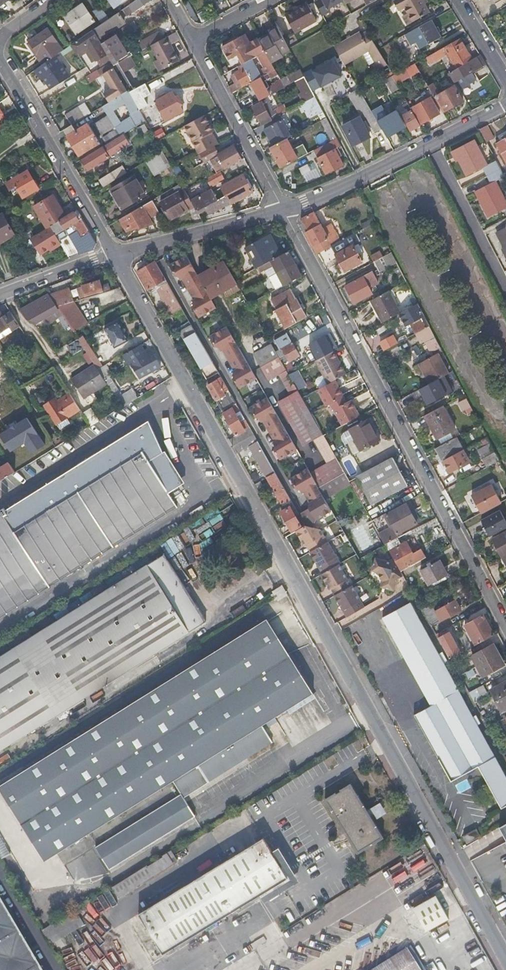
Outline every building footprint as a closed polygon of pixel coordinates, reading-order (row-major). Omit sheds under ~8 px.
[(128,3),(133,10),(148,0),(133,0),(128,3)] [(394,0),(399,10),(405,7),(408,13),(413,22),(429,13),(425,4),(422,0),(394,0)] [(191,21),(198,18),(192,1),(185,3),(191,21)] [(94,20),(83,3),(64,16),(75,33),(94,20)] [(318,21),(308,3),(286,14),(295,33),(318,21)] [(123,20),(117,11),(108,18),(92,29),(97,38),(111,29),(123,20)] [(413,22),(408,13),(403,16),(407,25),(413,22)] [(443,37),(433,19),(405,35),(411,46),(416,43),(420,50),(443,37)] [(119,39),(137,29),(134,22),(116,32),(117,34),(119,39)] [(54,56),(62,50),(47,28),(29,40),(38,53),(36,55),(42,64),(54,56)] [(97,38),(92,29),(71,44),(77,53),(87,47),(99,68),(110,61),(107,56),(100,44),(97,38)] [(114,35),(111,29),(97,38),(100,44),(105,42),(114,35)] [(289,47),(279,29),(270,34),(272,37),(261,42),(266,52),(271,61),(291,50),(289,47)] [(379,70),(388,65),(378,50),(367,30),(362,34),(360,31),(334,46),(345,65),(368,51),(379,70)] [(138,44),(141,50),(150,46),(161,39),(157,33),(138,44)] [(173,33),(164,37),(161,39),(150,46),(157,60),(163,69),(178,61),(169,46),(177,41),(173,33)] [(261,42),(259,38),(250,43),(244,34),(222,46),(229,59),(241,52),(246,62),(258,56),(266,52),(261,42)] [(110,61),(113,66),(131,56),(129,53),(125,55),(114,35),(105,42),(111,53),(107,56),(110,61)] [(460,68),(473,60),(460,39),(426,57),(431,65),(449,54),(458,69),(460,68)] [(275,69),(271,61),(266,52),(258,56),(264,67),(249,74),(253,81),(261,77),(275,69)] [(54,56),(42,64),(34,69),(46,90),(50,88),(60,81),(68,77),(54,56)] [(246,62),(238,67),(240,71),(246,67),(249,74),(264,67),(258,56),(246,62)] [(477,58),(473,60),(460,68),(458,69),(448,75),(453,84),(483,67),(477,58)] [(159,71),(163,69),(157,60),(154,62),(159,71)] [(341,76),(332,61),(313,71),(321,87),(341,76)] [(395,83),(418,71),(414,64),(393,75),(391,76),(395,83)] [(109,103),(125,92),(111,67),(107,65),(97,71),(100,76),(102,75),(111,89),(103,94),(108,103),(109,103)] [(236,73),(243,86),(251,82),(253,81),(249,74),(246,67),(240,71),(236,73)] [(278,74),(275,69),(261,77),(271,94),(285,87),(282,81),(269,87),(265,81),(278,74)] [(86,76),(90,83),(100,78),(96,70),(86,76)] [(281,79),(282,81),(285,87),(291,83),(288,76),(281,79)] [(305,102),(315,97),(304,76),(297,80),(304,94),(301,96),(305,102)] [(384,89),(395,83),(391,76),(380,82),(384,89)] [(251,82),(261,99),(271,94),(261,77),(253,81),(251,82)] [(50,88),(55,96),(65,89),(60,81),(50,88)] [(384,89),(388,95),(399,89),(395,83),(384,89)] [(428,87),(443,112),(463,101),(455,86),(440,94),(434,83),(428,87)] [(150,94),(144,85),(129,93),(139,110),(147,105),(143,98),(150,94)] [(37,96),(41,104),(55,96),(50,88),(46,90),(37,96)] [(358,89),(348,95),(359,113),(369,107),(358,89)] [(120,136),(144,121),(139,110),(129,93),(127,91),(125,92),(109,103),(111,106),(115,104),(117,107),(125,102),(136,122),(132,124),(129,120),(115,128),(116,129),(120,136)] [(175,97),(172,92),(155,102),(165,121),(183,111),(180,106),(183,104),(178,95),(175,97)] [(254,106),(264,124),(282,114),(272,96),(254,106)] [(319,113),(323,111),(315,97),(305,102),(303,103),(309,114),(317,110),(319,113)] [(420,100),(421,102),(412,108),(421,124),(440,114),(430,98),(425,101),(423,98),(420,100)] [(411,130),(420,125),(407,103),(403,105),(408,113),(403,116),(411,130)] [(72,125),(83,118),(76,107),(64,115),(71,126),(72,125)] [(213,146),(218,144),(211,132),(213,131),(204,114),(182,127),(197,155),(199,154),(213,146)] [(114,127),(108,117),(95,125),(101,135),(114,127)] [(331,141),(337,138),(326,117),(321,120),(331,141)] [(362,123),(358,117),(343,125),(353,145),(372,135),(365,121),(362,123)] [(265,129),(273,145),(292,135),(284,119),(265,129)] [(405,134),(397,121),(383,129),(391,142),(405,134)] [(88,124),(76,131),(67,136),(78,155),(99,143),(88,124)] [(76,131),(72,125),(71,126),(70,126),(64,130),(67,136),(76,131)] [(487,125),(479,129),(487,143),(494,139),(487,125)] [(106,144),(120,136),(116,129),(102,137),(106,144)] [(155,132),(159,139),(166,136),(162,129),(155,132)] [(273,145),(271,146),(282,167),(307,153),(302,144),(293,149),(289,141),(294,138),(292,135),(273,145)] [(123,141),(120,136),(106,144),(102,147),(102,148),(105,152),(123,141)] [(338,149),(342,147),(337,138),(331,141),(314,150),(325,173),(342,165),(339,158),(341,156),(338,149)] [(496,143),(502,153),(505,151),(505,138),(496,143)] [(482,167),(486,165),(474,140),(454,150),(467,175),(482,167)] [(216,153),(213,146),(199,154),(204,163),(215,156),(214,154),(216,153)] [(218,154),(223,161),(226,167),(241,160),(233,146),(218,154)] [(105,152),(102,148),(82,161),(87,170),(108,158),(105,152)] [(167,168),(159,154),(146,162),(154,176),(167,168)] [(504,176),(495,159),(486,165),(482,167),(491,183),(495,181),(504,176)] [(226,167),(223,161),(214,166),(218,172),(226,167)] [(39,189),(29,170),(13,180),(6,184),(10,191),(17,187),(23,198),(39,189)] [(225,180),(220,171),(206,179),(211,187),(225,180)] [(102,188),(114,181),(110,174),(98,181),(102,188)] [(132,176),(109,189),(120,208),(143,196),(132,176)] [(226,195),(230,203),(252,192),(244,176),(221,188),(222,190),(214,194),(217,200),(226,195)] [(495,181),(491,183),(476,191),(489,216),(505,207),(505,202),(495,181)] [(194,209),(190,201),(184,190),(184,189),(159,203),(170,222),(194,209)] [(194,209),(196,212),(205,207),(209,214),(230,203),(226,195),(217,200),(214,194),(212,190),(190,201),(194,209)] [(53,194),(34,206),(47,228),(51,226),(67,217),(53,194)] [(151,200),(128,213),(129,215),(121,220),(124,227),(147,214),(149,217),(148,218),(149,220),(155,215),(159,213),(151,200)] [(321,209),(316,212),(324,226),(329,224),(321,209)] [(84,221),(77,210),(67,217),(51,226),(60,242),(62,245),(69,256),(78,252),(79,255),(94,250),(97,243),(84,221)] [(328,239),(315,212),(301,219),(307,231),(305,233),(313,247),(314,247),(318,254),(331,247),(332,247),(328,240),(328,239)] [(4,213),(0,215),(0,242),(15,233),(4,213)] [(60,242),(51,226),(31,238),(41,254),(49,249),(60,242)] [(346,237),(341,227),(336,230),(342,240),(346,237)] [(498,233),(505,249),(505,228),(498,233)] [(359,243),(355,234),(332,246),(332,247),(335,252),(344,272),(362,262),(354,246),(359,243)] [(258,267),(281,256),(269,235),(245,248),(256,268),(258,267)] [(60,242),(49,249),(51,252),(62,245),(60,242)] [(276,272),(294,262),(288,251),(281,256),(258,267),(260,273),(264,271),(273,266),(276,272)] [(374,261),(383,257),(380,251),(371,256),(374,262),(374,261)] [(397,262),(392,252),(383,257),(374,261),(379,272),(397,262)] [(200,280),(187,257),(169,267),(175,276),(179,278),(180,277),(195,303),(193,304),(193,308),(199,318),(216,308),(211,299),(200,280)] [(165,279),(155,262),(137,272),(147,289),(165,279)] [(235,280),(224,262),(214,268),(216,270),(200,280),(211,299),(237,284),(235,280)] [(283,285),(301,275),(294,262),(276,272),(283,285)] [(273,266),(264,271),(267,277),(268,277),(276,272),(273,266)] [(378,283),(372,271),(362,276),(363,277),(345,287),(354,304),(372,294),(369,288),(378,283)] [(268,277),(275,289),(283,285),(276,272),(268,277)] [(104,291),(101,281),(77,288),(80,298),(85,297),(104,291)] [(179,304),(168,284),(160,288),(166,300),(163,301),(168,310),(179,304)] [(50,295),(57,306),(74,302),(69,288),(50,295)] [(400,293),(406,307),(416,302),(409,289),(400,293)] [(286,329),(306,317),(290,290),(271,301),(286,329)] [(400,313),(388,291),(370,301),(382,322),(400,313)] [(50,295),(49,294),(21,310),(28,319),(35,323),(36,323),(46,317),(49,322),(58,317),(66,329),(70,326),(57,306),(50,295)] [(70,326),(73,331),(88,322),(74,302),(57,306),(70,326)] [(430,325),(425,316),(423,317),(417,305),(407,310),(413,322),(410,324),(415,333),(430,325)] [(0,311),(0,332),(9,327),(10,329),(18,324),(11,312),(4,317),(0,311)] [(129,340),(118,321),(105,328),(115,348),(129,340)] [(191,324),(180,331),(206,379),(218,372),(191,324)] [(430,325),(415,333),(421,344),(426,341),(432,352),(441,347),(430,325)] [(9,327),(0,332),(0,339),(12,331),(10,329),(9,327)] [(241,353),(227,328),(210,337),(215,347),(219,348),(221,347),(228,361),(241,353)] [(325,354),(336,348),(328,333),(317,339),(325,354)] [(299,359),(285,334),(274,340),(280,349),(276,351),(281,359),(284,357),(287,362),(294,358),(296,361),(299,359)] [(394,334),(379,343),(385,352),(399,343),(394,334)] [(78,340),(67,346),(73,355),(84,348),(78,340)] [(96,357),(88,345),(84,348),(92,360),(96,357)] [(139,378),(152,371),(161,365),(154,353),(147,357),(140,345),(125,354),(139,378)] [(272,346),(254,356),(258,364),(261,369),(279,359),(272,346)] [(334,380),(345,374),(337,358),(334,360),(331,352),(316,361),(328,383),(334,380)] [(241,353),(228,361),(236,374),(234,375),(234,379),(239,389),(256,379),(250,369),(245,360),(241,353)] [(447,374),(449,373),(438,354),(420,363),(430,384),(445,376),(447,374)] [(268,380),(279,374),(286,371),(279,359),(261,369),(268,380)] [(0,364),(0,386),(10,380),(0,364)] [(24,368),(21,364),(15,368),(18,372),(24,368)] [(113,374),(107,364),(98,370),(122,407),(138,397),(133,388),(122,395),(110,376),(113,374)] [(98,370),(95,365),(72,380),(84,398),(107,383),(98,370)] [(295,367),(286,372),(288,375),(297,371),(295,367)] [(297,371),(288,375),(293,383),(294,382),(298,389),(305,385),(301,378),(304,377),(300,370),(298,372),(297,371)] [(456,375),(454,370),(449,373),(447,374),(450,379),(456,375)] [(279,374),(291,395),(297,391),(293,383),(288,375),(286,372),(286,371),(279,374)] [(430,384),(426,386),(434,401),(453,391),(445,376),(430,384)] [(220,407),(222,411),(233,405),(236,403),(221,378),(208,385),(220,407)] [(316,390),(325,407),(330,404),(336,400),(343,397),(334,380),(328,383),(316,390)] [(313,441),(323,436),(311,415),(301,398),(297,391),(291,395),(279,401),(303,446),(313,441)] [(80,410),(70,393),(58,401),(56,398),(44,406),(56,425),(80,410)] [(343,397),(336,400),(339,406),(346,402),(343,397)] [(282,425),(267,399),(250,408),(256,418),(259,420),(261,419),(269,432),(282,425)] [(473,412),(466,399),(459,403),(463,410),(465,410),(467,415),(473,412)] [(341,425),(359,416),(349,400),(346,402),(339,406),(332,409),(341,425)] [(454,430),(442,407),(424,416),(436,439),(454,430)] [(100,421),(91,408),(83,413),(91,426),(100,421)] [(224,414),(235,435),(243,431),(240,424),(232,410),(224,414)] [(379,441),(367,419),(348,429),(360,451),(379,441)] [(235,435),(229,440),(232,446),(253,434),(245,420),(240,424),(243,431),(235,435)] [(177,507),(169,493),(153,466),(150,461),(164,453),(149,421),(0,513),(0,618),(177,507)] [(282,425),(269,432),(276,445),(274,446),(274,450),(280,460),(296,450),(282,425)] [(253,434),(232,446),(237,454),(248,448),(258,442),(253,434)] [(313,441),(327,465),(336,459),(329,447),(323,436),(313,441)] [(469,463),(456,437),(435,449),(448,474),(469,463)] [(41,456),(54,448),(49,442),(38,450),(41,456)] [(258,442),(248,448),(252,454),(261,448),(258,442)] [(496,455),(491,443),(479,449),(485,461),(496,455)] [(56,447),(25,467),(29,472),(65,450),(61,444),(56,447)] [(252,454),(267,480),(276,475),(261,448),(252,454)] [(185,483),(166,451),(164,453),(150,461),(153,466),(169,493),(185,483)] [(496,455),(485,461),(487,466),(499,460),(496,455)] [(393,458),(356,477),(371,505),(407,485),(393,458)] [(327,465),(310,475),(318,489),(330,482),(344,473),(336,459),(327,465)] [(15,472),(9,462),(0,468),(0,481),(15,472)] [(310,475),(307,470),(291,480),(296,490),(300,491),(302,490),(303,493),(304,493),(310,503),(309,504),(312,508),(299,515),(300,516),(305,526),(323,558),(354,612),(363,607),(351,586),(350,586),(338,564),(319,529),(312,528),(315,521),(331,511),(325,501),(318,489),(310,475)] [(344,473),(330,482),(335,491),(349,483),(344,473)] [(276,475),(267,480),(282,507),(291,501),(276,475)] [(229,490),(222,477),(210,484),(217,497),(229,490)] [(330,482),(318,489),(325,501),(337,493),(335,491),(330,482)] [(337,493),(351,485),(349,483),(335,491),(337,493)] [(480,513),(500,502),(491,485),(471,496),(480,513)] [(409,502),(406,504),(417,524),(420,522),(409,502)] [(417,524),(406,504),(386,514),(393,526),(397,534),(400,532),(417,524)] [(301,525),(297,518),(291,507),(281,512),(291,530),(301,525)] [(505,530),(505,520),(502,511),(481,520),(489,537),(505,530)] [(302,528),(305,526),(300,516),(297,518),(301,525),(302,528)] [(302,528),(296,531),(301,541),(303,540),(306,545),(322,574),(320,575),(326,585),(328,584),(331,589),(334,595),(333,596),(346,617),(354,612),(323,558),(305,526),(302,528)] [(398,537),(401,535),(400,532),(397,534),(393,526),(378,534),(384,545),(395,539),(398,537)] [(491,539),(505,566),(505,532),(491,539)] [(398,544),(395,539),(384,545),(392,559),(400,572),(410,566),(425,559),(420,549),(412,553),(406,541),(398,544)] [(206,622),(164,554),(0,657),(0,751),(206,622)] [(305,555),(299,559),(304,569),(311,566),(305,555)] [(396,580),(402,576),(400,572),(392,559),(382,565),(374,562),(371,571),(377,573),(382,582),(382,584),(380,587),(383,588),(393,591),(396,580)] [(447,576),(439,561),(420,571),(429,586),(447,576)] [(277,599),(279,601),(288,595),(282,586),(273,592),(274,593),(276,596),(273,598),(275,600),(277,599)] [(295,589),(290,592),(298,606),(303,603),(295,589)] [(434,611),(431,604),(421,609),(431,626),(459,610),(454,601),(434,611)] [(501,808),(505,806),(505,777),(477,725),(480,723),(475,714),(472,716),(443,665),(447,663),(441,651),(437,653),(409,603),(383,617),(431,705),(414,715),(450,782),(478,767),(501,808)] [(338,622),(341,628),(372,613),(369,607),(338,622)] [(475,645),(493,635),(481,614),(465,622),(466,625),(464,626),(472,640),(475,645)] [(202,772),(206,779),(208,783),(273,742),(267,732),(263,726),(314,694),(290,656),(267,619),(248,631),(199,661),(142,697),(88,730),(0,785),(0,790),(45,862),(89,834),(172,782),(198,766),(202,772)] [(448,632),(437,637),(450,659),(460,653),(454,642),(448,632)] [(459,639),(454,642),(460,653),(475,645),(472,640),(466,644),(462,636),(458,638),(459,639)] [(472,655),(483,675),(503,665),(493,645),(472,655)] [(492,690),(502,710),(505,707),(505,682),(492,690)] [(487,696),(481,686),(469,692),(475,703),(487,696)] [(206,779),(181,794),(95,847),(110,870),(196,817),(220,802),(208,783),(206,779)] [(382,837),(351,785),(327,800),(358,852),(382,837)] [(468,845),(505,915),(505,823),(468,845)] [(479,837),(476,830),(463,836),(467,843),(479,837)] [(288,879),(264,838),(139,914),(163,954),(288,879)] [(91,850),(84,855),(91,864),(98,860),(91,850)] [(172,850),(168,852),(174,863),(178,861),(172,850)] [(174,863),(168,852),(162,856),(163,857),(169,866),(174,863)] [(119,897),(169,866),(163,857),(148,866),(147,865),(112,887),(119,897)] [(65,866),(75,881),(86,874),(77,859),(65,866)] [(0,896),(0,969),(43,969),(0,896)] [(449,919),(436,896),(413,908),(426,931),(449,919)] [(84,925),(76,910),(43,931),(51,945),(84,925)] [(408,949),(374,969),(421,969),(408,949)] [(99,965),(103,961),(93,952),(89,956),(99,965)]
